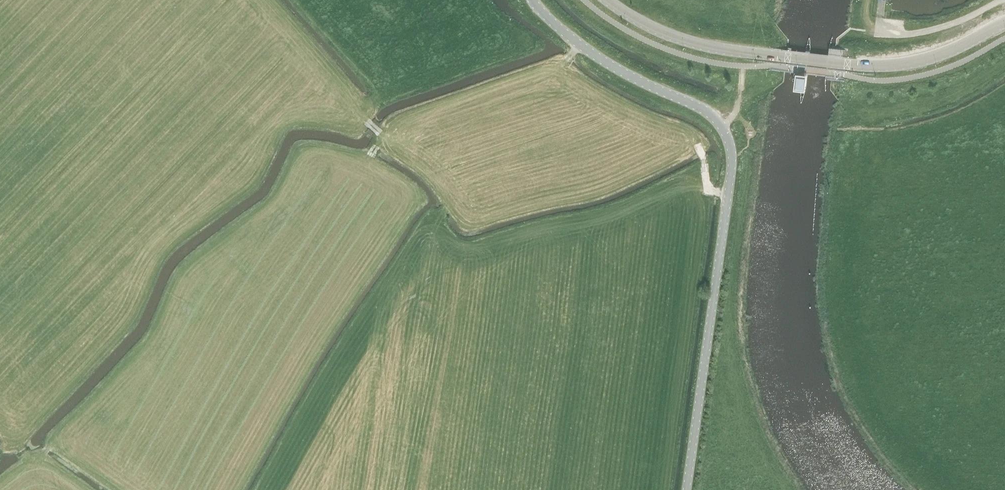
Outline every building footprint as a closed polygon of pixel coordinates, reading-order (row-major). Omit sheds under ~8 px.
[(794,89),(805,90),(807,74),(796,73),(794,89)] [(994,160),(998,174),(1004,172),(1004,165),(1003,158),(994,160)] [(994,160),(986,163),(990,176),(998,174),(994,160)] [(986,163),(977,166),(981,179),(990,176),(986,163)] [(977,166),(968,169),(972,182),(981,179),(977,166)] [(998,174),(990,176),(994,190),(1003,187),(998,174)] [(990,176),(981,179),(985,192),(994,190),(990,176)] [(981,179),(972,182),(976,195),(985,192),(981,179)]
